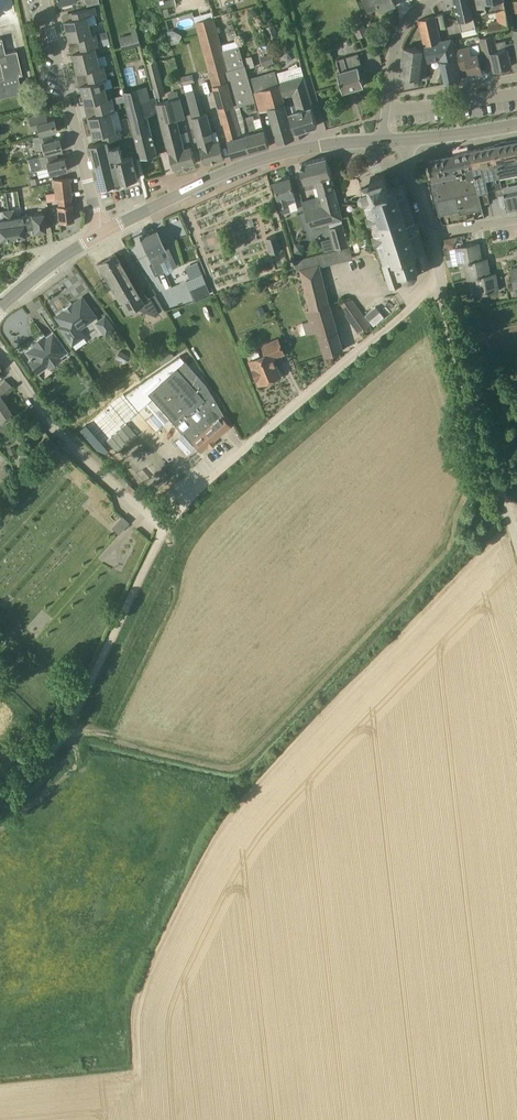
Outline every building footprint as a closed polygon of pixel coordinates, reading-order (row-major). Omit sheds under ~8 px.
[(396,5),(394,0),(363,0),(368,12),(379,8),(381,12),(396,5)] [(470,0),(454,0),(459,21),(462,32),(476,28),(474,18),(470,0)] [(504,4),(504,0),(475,0),(476,8),(485,7),(486,12),(496,10),(499,28),(508,26),(504,4)] [(65,20),(67,31),(78,28),(90,25),(87,16),(97,13),(95,6),(89,8),(72,12),(74,18),(65,20)] [(443,13),(441,14),(418,19),(424,44),(440,41),(438,29),(446,27),(443,13)] [(221,45),(213,17),(196,21),(229,143),(232,156),(250,151),(245,134),(242,116),(239,106),(229,69),(222,44),(221,45)] [(362,18),(361,18),(351,22),(358,38),(368,34),(362,18)] [(78,28),(67,31),(70,40),(79,38),(80,44),(98,40),(96,34),(96,33),(93,24),(90,25),(78,28)] [(274,24),(266,27),(269,39),(278,36),(274,24)] [(132,33),(119,37),(123,49),(140,45),(136,27),(131,28),(132,33)] [(507,48),(497,50),(494,35),(480,38),(482,45),(484,58),(491,57),(494,70),(512,66),(510,60),(516,59),(516,55),(515,42),(506,44),(507,48)] [(22,74),(17,50),(5,53),(2,38),(0,38),(0,96),(22,92),(18,75),(22,74)] [(424,60),(427,60),(427,64),(440,62),(445,81),(461,77),(458,65),(453,38),(440,41),(424,44),(425,49),(423,49),(423,50),(425,50),(424,60)] [(82,50),(73,53),(75,63),(98,57),(95,48),(99,47),(98,40),(80,44),(82,50)] [(255,101),(245,65),(238,40),(222,44),(229,69),(239,106),(255,101)] [(423,49),(414,48),(403,47),(402,61),(427,64),(427,60),(424,60),(425,50),(423,50),(423,49)] [(477,53),(471,55),(469,47),(457,50),(460,66),(467,64),(470,75),(482,72),(477,53)] [(271,53),(265,55),(268,64),(274,63),(271,53)] [(359,66),(361,66),(358,53),(336,58),(340,71),(337,72),(343,91),(364,85),(359,66)] [(248,68),(255,66),(252,55),(245,57),(248,68)] [(105,72),(104,65),(100,66),(98,57),(75,63),(78,72),(87,70),(88,76),(105,72)] [(157,60),(147,63),(156,97),(166,94),(157,60)] [(402,61),(400,76),(422,79),(422,76),(426,76),(427,64),(402,61)] [(313,106),(301,65),(298,66),(296,63),(289,67),(290,69),(278,72),(281,82),(285,96),(294,93),(297,104),(287,107),(295,131),(317,125),(312,106),(313,106)] [(105,72),(88,76),(90,82),(81,85),(83,95),(105,89),(103,80),(107,79),(107,76),(115,74),(114,71),(106,73),(105,72)] [(279,84),(275,71),(259,75),(263,88),(255,91),(261,110),(269,107),(278,142),(294,137),(290,125),(279,84)] [(192,74),(181,77),(183,85),(194,82),(192,74)] [(33,78),(23,80),(25,92),(36,89),(33,78)] [(150,125),(148,125),(145,116),(141,101),(150,99),(147,86),(124,92),(137,145),(141,158),(157,154),(150,125)] [(105,89),(83,95),(85,105),(95,102),(96,108),(113,104),(125,101),(123,95),(112,98),(110,88),(106,89),(105,89)] [(206,113),(204,114),(197,89),(185,92),(204,164),(225,158),(221,145),(220,140),(214,142),(212,137),(206,113)] [(165,135),(180,131),(176,119),(184,117),(179,97),(157,103),(159,112),(165,135)] [(89,117),(91,127),(113,121),(111,112),(115,111),(113,104),(96,108),(98,114),(89,117)] [(54,118),(47,120),(45,113),(29,117),(32,129),(37,128),(40,135),(50,133),(57,131),(54,118)] [(253,114),(246,116),(250,133),(245,134),(250,151),(269,146),(262,126),(256,127),(253,114)] [(108,140),(120,137),(121,136),(120,129),(116,130),(113,121),(91,127),(93,137),(103,134),(104,140),(108,139),(108,140)] [(191,147),(184,149),(180,131),(165,135),(170,152),(169,153),(174,168),(196,163),(191,147)] [(50,133),(40,135),(34,137),(37,149),(43,147),(45,155),(55,152),(62,150),(59,137),(52,139),(50,133)] [(132,156),(123,158),(119,144),(110,147),(108,140),(108,139),(104,140),(89,144),(91,154),(93,157),(94,162),(94,165),(99,187),(106,186),(107,188),(114,188),(120,187),(126,185),(132,182),(131,180),(138,178),(132,156)] [(494,145),(502,186),(504,194),(507,209),(516,207),(516,140),(494,145)] [(494,145),(474,150),(469,150),(474,171),(477,187),(478,187),(482,204),(490,202),(487,190),(495,188),(496,195),(504,194),(502,186),(494,145)] [(465,174),(474,171),(469,150),(453,154),(456,169),(464,167),(465,174)] [(64,157),(57,158),(55,152),(45,155),(28,159),(31,171),(48,167),(50,174),(67,170),(64,157)] [(474,171),(465,174),(464,167),(456,169),(453,154),(451,155),(452,157),(433,162),(431,165),(429,166),(432,180),(429,181),(434,201),(436,200),(440,215),(459,210),(460,213),(483,208),(482,204),(478,187),(477,187),(474,171)] [(330,175),(331,174),(329,169),(326,156),(314,159),(330,221),(342,218),(330,175)] [(314,159),(309,160),(302,162),(300,166),(304,181),(311,179),(313,187),(317,186),(319,195),(302,200),(304,207),(309,224),(310,227),(330,221),(314,159)] [(418,230),(421,229),(417,219),(415,220),(406,192),(406,191),(406,190),(408,190),(405,181),(403,182),(403,181),(401,181),(399,176),(392,178),(392,179),(388,180),(385,172),(371,177),(373,185),(361,189),(363,194),(362,195),(361,196),(360,197),(359,197),(359,198),(358,199),(358,200),(358,201),(359,202),(359,203),(360,203),(360,204),(362,205),(363,205),(364,205),(368,215),(366,215),(370,225),(372,224),(375,234),(372,234),(376,245),(379,244),(385,263),(383,263),(390,285),(401,282),(406,281),(405,277),(406,278),(407,278),(408,278),(410,278),(411,278),(412,278),(413,278),(414,277),(415,277),(416,276),(416,275),(417,274),(417,273),(418,273),(418,272),(418,271),(418,270),(418,269),(418,268),(418,267),(429,263),(425,249),(418,230)] [(39,177),(29,179),(31,185),(40,183),(39,177)] [(55,185),(70,184),(69,177),(54,178),(55,185)] [(290,178),(274,182),(278,195),(282,213),(290,210),(286,196),(294,194),(293,190),(290,178)] [(71,197),(71,190),(55,191),(56,192),(45,193),(47,201),(56,199),(58,199),(59,206),(57,206),(58,209),(59,222),(74,220),(72,204),(70,204),(69,198),(71,197)] [(46,229),(43,212),(15,217),(14,209),(8,210),(11,236),(25,234),(24,233),(46,229)] [(8,210),(0,211),(0,235),(0,238),(11,236),(8,210)] [(343,224),(329,228),(332,238),(335,249),(349,245),(343,224)] [(157,251),(165,248),(157,229),(140,237),(145,249),(153,269),(154,269),(157,276),(168,270),(165,264),(162,265),(157,251)] [(277,235),(266,238),(270,253),(281,249),(277,235)] [(444,246),(450,249),(452,249),(455,241),(447,238),(444,246)] [(456,248),(452,249),(450,249),(453,265),(464,263),(487,259),(487,258),(482,259),(479,243),(456,247),(456,248)] [(333,252),(336,263),(353,258),(350,247),(333,252)] [(115,253),(97,263),(118,298),(135,289),(135,288),(115,253)] [(329,303),(320,267),(318,268),(315,256),(294,262),(297,270),(299,270),(310,308),(329,303)] [(195,259),(177,262),(179,269),(196,266),(195,259)] [(487,259),(464,263),(467,279),(473,278),(496,274),(496,273),(490,274),(487,259)] [(186,279),(195,300),(211,293),(202,272),(186,279)] [(473,278),(476,294),(499,290),(496,274),(473,278)] [(149,296),(148,297),(143,289),(140,291),(138,287),(135,288),(135,289),(118,298),(126,312),(140,303),(144,309),(153,303),(149,296)] [(79,327),(94,316),(82,297),(72,304),(73,306),(66,311),(65,310),(56,316),(62,325),(60,326),(73,344),(84,336),(79,327)] [(369,325),(350,299),(339,302),(347,313),(346,314),(359,332),(369,325)] [(310,308),(306,309),(309,320),(303,322),(306,333),(313,331),(317,330),(324,355),(342,349),(329,303),(310,308)] [(255,311),(254,311),(256,317),(266,313),(263,307),(262,308),(261,306),(254,309),(255,311)] [(105,316),(97,322),(105,334),(113,328),(105,316)] [(53,331),(46,337),(44,335),(36,341),(37,342),(25,351),(31,359),(28,360),(37,373),(47,366),(48,368),(61,359),(59,357),(67,352),(53,331)] [(272,357),(275,356),(284,353),(279,342),(277,338),(260,345),(263,353),(260,355),(259,352),(256,351),(252,353),(251,355),(253,358),(248,360),(252,369),(253,369),(257,378),(256,379),(258,383),(274,377),(277,378),(281,377),(282,374),(281,370),(277,369),(272,357)] [(115,358),(124,364),(129,356),(120,350),(115,358)] [(171,350),(158,360),(161,364),(174,355),(174,354),(171,350)] [(73,361),(77,367),(81,364),(77,358),(73,361)] [(160,382),(148,393),(172,421),(175,424),(174,426),(182,434),(184,433),(188,438),(189,438),(200,452),(207,446),(209,448),(215,443),(213,440),(222,433),(230,426),(224,418),(221,416),(221,414),(222,413),(211,393),(206,384),(185,360),(176,368),(175,367),(169,373),(159,382),(160,382)] [(0,384),(0,394),(12,386),(5,379),(0,384)] [(0,395),(0,418),(2,421),(13,414),(0,395)] [(99,420),(89,431),(108,449),(119,438),(99,420)] [(10,455),(16,452),(14,446),(8,449),(10,455)] [(30,456),(23,450),(13,462),(20,468),(30,456)] [(128,522),(122,516),(112,527),(118,533),(128,522)]
